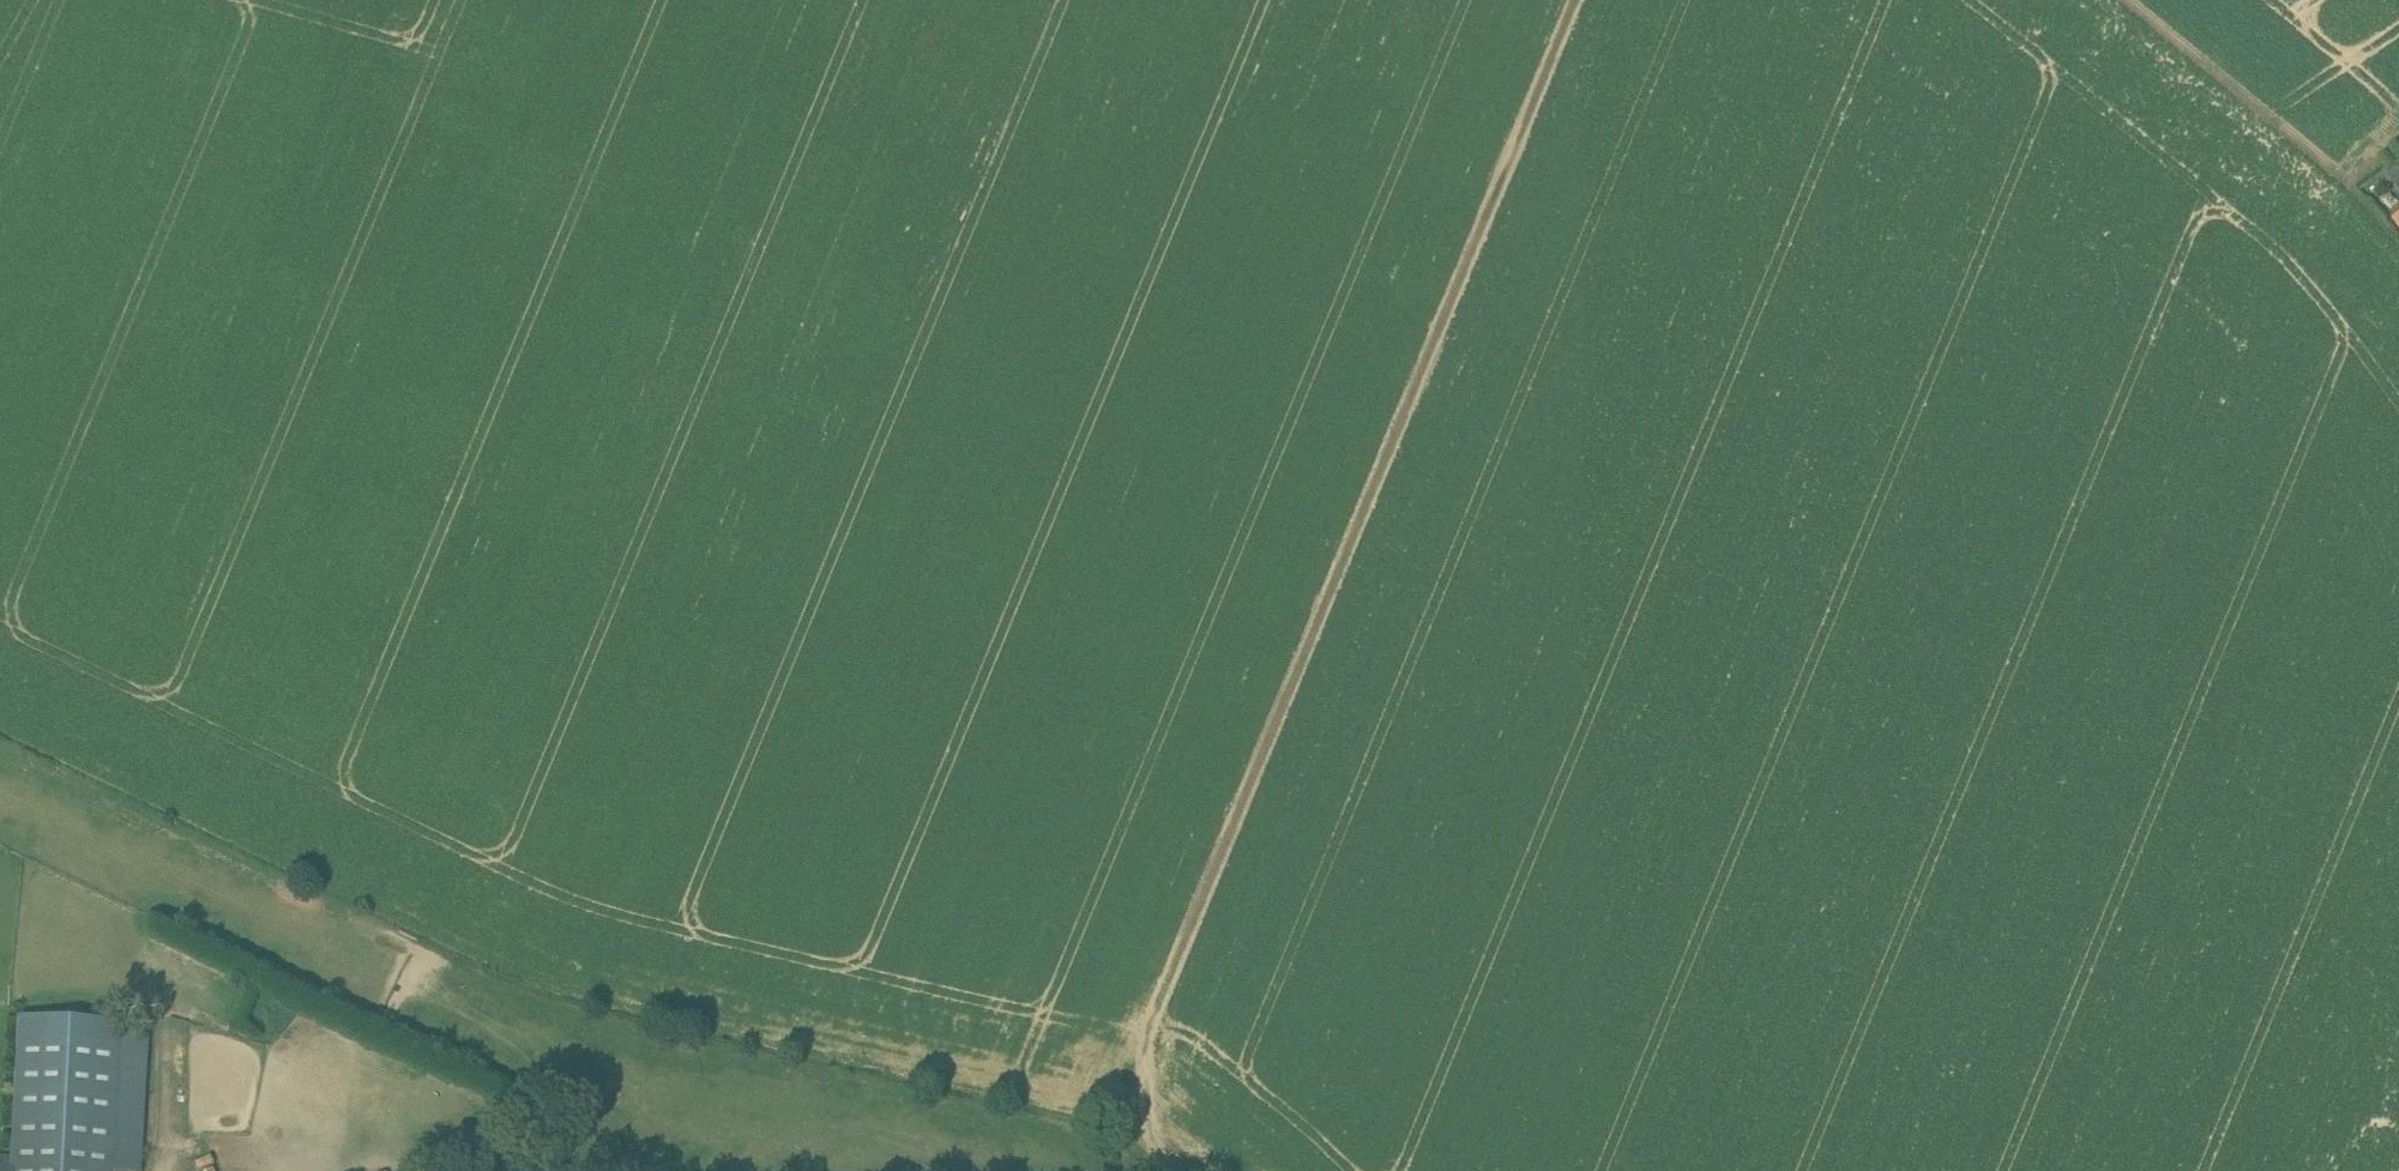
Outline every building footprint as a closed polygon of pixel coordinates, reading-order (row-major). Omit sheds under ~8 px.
[(21,1020),(14,1160),(13,1170),(111,1170),(113,1147),(119,1026),(21,1020)] [(148,1027),(119,1026),(113,1147),(141,1148),(148,1027)] [(141,1148),(113,1147),(111,1170),(140,1170),(141,1148)] [(0,1160),(0,1170),(13,1170),(14,1160),(0,1160)]
